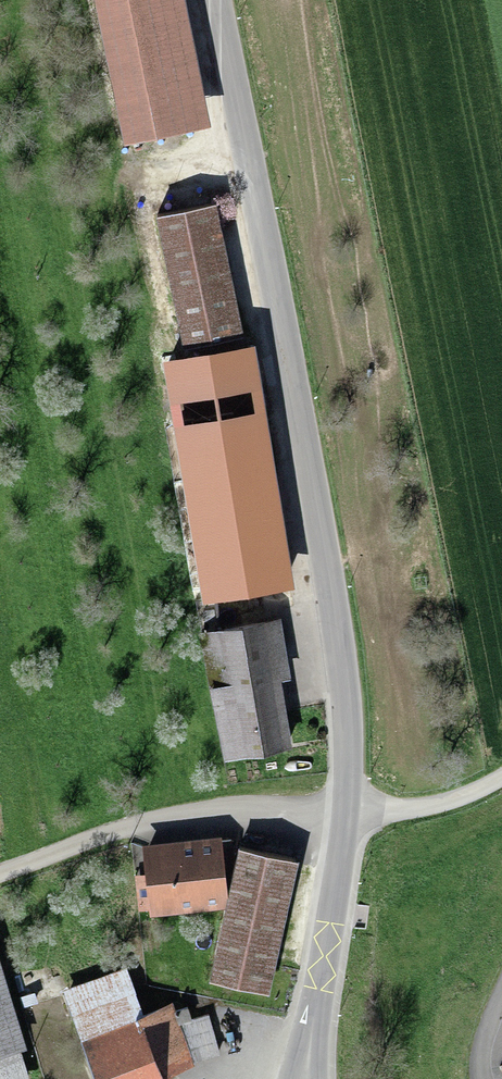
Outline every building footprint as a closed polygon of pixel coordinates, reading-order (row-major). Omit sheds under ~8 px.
[(127,142),(206,127),(181,0),(98,0),(127,142)] [(204,204),(148,216),(175,344),(231,332),(204,204)] [(185,349),(152,353),(155,375),(188,371),(185,349)] [(154,381),(128,384),(133,420),(159,417),(154,381)] [(252,411),(168,422),(185,556),(269,546),(252,411)] [(211,629),(189,634),(213,753),(283,739),(271,677),(280,675),(269,619),(260,621),(254,591),(206,601),(211,629)] [(214,841),(137,846),(143,912),(209,907),(214,841)] [(288,863),(232,850),(202,974),(258,987),(288,863)] [(63,993),(97,1078),(158,1078),(156,1073),(210,1052),(197,1018),(176,1026),(170,1010),(136,1023),(117,972),(63,993)] [(0,997),(0,1078),(23,1078),(0,997)]
